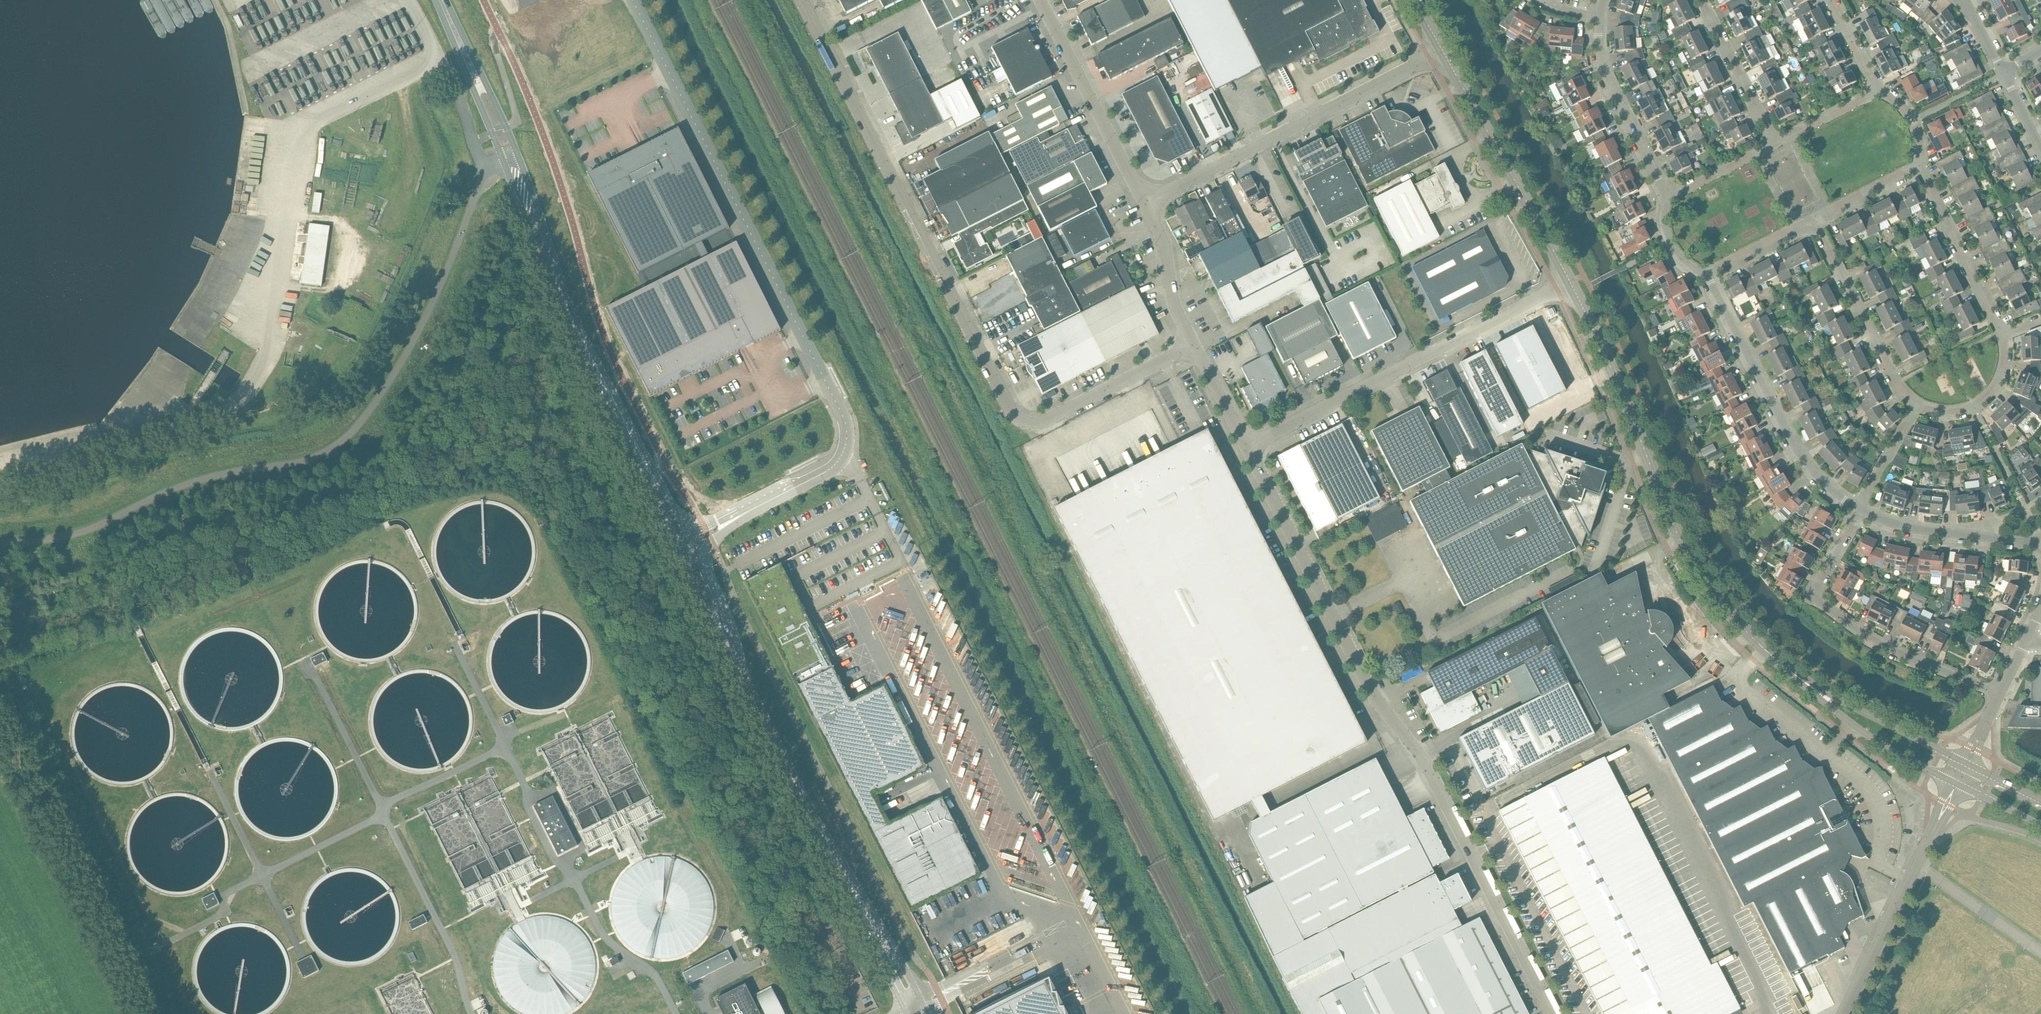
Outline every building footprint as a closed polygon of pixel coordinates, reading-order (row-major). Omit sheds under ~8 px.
[(510,12),(533,0),(504,0),(510,12)] [(845,14),(846,14),(874,0),(838,0),(839,2),(845,14)] [(883,9),(884,10),(903,0),(878,0),(883,9)] [(936,30),(971,12),(965,0),(921,0),(936,30)] [(1067,10),(1074,9),(1077,8),(1076,6),(1087,0),(1062,0),(1067,10)] [(1077,17),(1092,46),(1107,38),(1106,37),(1133,23),(1145,18),(1136,0),(1110,0),(1077,17)] [(1211,85),(1213,88),(1214,92),(1261,68),(1266,78),(1266,77),(1285,68),(1298,61),(1303,70),(1313,65),(1315,63),(1319,61),(1319,62),(1323,60),(1324,62),(1354,46),(1353,45),(1367,38),(1367,39),(1368,39),(1379,33),(1374,22),(1373,21),(1372,22),(1363,4),(1364,3),(1362,0),(1168,0),(1211,85)] [(1616,8),(1618,8),(1617,10),(1623,12),(1624,12),(1622,20),(1635,21),(1640,22),(1641,15),(1637,15),(1641,5),(1638,4),(1626,0),(1619,0),(1616,8)] [(1661,3),(1664,9),(1669,6),(1674,16),(1690,8),(1688,3),(1689,3),(1687,0),(1681,0),(1675,3),(1674,0),(1667,0),(1661,3)] [(1727,16),(1729,21),(1728,22),(1730,26),(1732,26),(1732,27),(1747,19),(1742,8),(1748,5),(1745,0),(1733,6),(1736,11),(1727,16)] [(1794,8),(1792,9),(1795,14),(1807,8),(1804,3),(1807,1),(1810,0),(1790,0),(1794,8)] [(1898,1),(1902,4),(1903,3),(1912,10),(1920,0),(1899,0),(1898,1)] [(1911,11),(1920,18),(1924,22),(1933,13),(1928,8),(1935,0),(1920,0),(1912,10),(1911,11)] [(1990,1),(1993,6),(1992,6),(1994,11),(1995,10),(1995,11),(2011,3),(2017,0),(1991,0),(1990,1)] [(1995,11),(1998,16),(1997,16),(1999,21),(2000,20),(2001,22),(2010,17),(2013,22),(2027,15),(2020,0),(2017,0),(2011,3),(1995,11)] [(1776,4),(1771,7),(1778,23),(1784,20),(1776,4)] [(1895,7),(1891,13),(1903,21),(1908,16),(1895,7)] [(1674,16),(1670,18),(1675,29),(1671,31),(1674,36),(1686,30),(1683,25),(1695,19),(1693,13),(1694,13),(1691,8),(1690,9),(1690,8),(1674,16)] [(1798,19),(1794,22),(1799,32),(1803,30),(1803,29),(1804,29),(1809,27),(1824,19),(1822,14),(1823,13),(1821,9),(1820,9),(1819,8),(1813,12),(1810,13),(1807,8),(1795,14),(1798,19)] [(1866,22),(1860,25),(1865,35),(1881,27),(1876,18),(1877,17),(1872,9),(1860,15),(1863,21),(1865,20),(1866,22)] [(1507,16),(1500,25),(1509,31),(1508,32),(1518,38),(1530,17),(1520,11),(1519,13),(1514,10),(1507,16)] [(1933,13),(1924,22),(1928,26),(1929,25),(1936,34),(1954,20),(1947,11),(1938,18),(1933,13)] [(2015,27),(2006,32),(2012,43),(2018,39),(2020,42),(2029,38),(2024,29),(2032,23),(2027,15),(2013,22),(2015,27)] [(1747,19),(1732,27),(1734,31),(1733,32),(1736,36),(1737,36),(1737,37),(1744,33),(1746,32),(1749,37),(1761,31),(1758,26),(1753,16),(1747,19)] [(1183,44),(1177,32),(1182,30),(1175,17),(1134,38),(1146,63),(1177,47),(1178,49),(1183,46),(1182,45),(1183,44)] [(1530,17),(1518,38),(1528,44),(1534,47),(1538,41),(1540,36),(1535,33),(1539,25),(1540,24),(1537,21),(1530,17)] [(1799,32),(1798,32),(1803,42),(1808,40),(1811,45),(1823,39),(1820,34),(1823,33),(1830,29),(1829,28),(1830,28),(1826,19),(1825,19),(1824,19),(1809,27),(1804,29),(1803,29),(1803,30),(1799,32)] [(1615,34),(1614,34),(1615,40),(1616,39),(1616,40),(1633,39),(1632,27),(1634,27),(1639,28),(1640,22),(1635,21),(1622,20),(1623,28),(1615,28),(1615,34)] [(1954,20),(1936,34),(1946,47),(1949,53),(1960,47),(1957,41),(1959,40),(1961,39),(1958,32),(1961,29),(1954,20)] [(1541,49),(1539,57),(1547,59),(1549,52),(1556,53),(1556,47),(1561,47),(1563,29),(1556,28),(1552,27),(1551,29),(1551,33),(1544,33),(1544,38),(1543,49),(1541,49)] [(1881,27),(1865,35),(1871,46),(1880,41),(1882,47),(1896,40),(1893,34),(1886,38),(1881,27)] [(1018,34),(991,48),(1001,67),(993,72),(998,82),(1007,78),(1016,96),(1048,80),(1052,77),(1039,51),(1039,50),(1040,50),(1040,49),(1040,48),(1039,47),(1038,47),(1038,46),(1037,46),(1036,46),(1036,47),(1034,42),(1027,29),(1018,34)] [(1561,47),(1561,54),(1572,55),(1572,57),(1582,58),(1584,39),(1574,38),(1575,30),(1563,29),(1561,47)] [(1686,30),(1674,36),(1677,42),(1682,39),(1688,49),(1703,41),(1701,36),(1702,36),(1700,31),(1699,32),(1698,31),(1689,35),(1686,30)] [(1749,44),(1742,47),(1745,53),(1744,53),(1746,58),(1747,57),(1748,58),(1769,47),(1771,46),(1765,35),(1764,36),(1761,31),(1749,37),(1752,43),(1749,44)] [(889,95),(921,78),(898,33),(872,47),(871,45),(856,52),(860,60),(861,59),(863,63),(862,63),(866,72),(875,67),(889,95)] [(1104,69),(1110,81),(1146,63),(1134,38),(1097,56),(1098,58),(1092,61),(1098,72),(1104,69)] [(1616,41),(1614,41),(1615,51),(1617,51),(1617,52),(1627,51),(1628,58),(1642,54),(1641,48),(1637,49),(1636,38),(1633,39),(1616,40),(1616,41)] [(1823,39),(1811,45),(1814,51),(1820,48),(1825,58),(1840,50),(1838,45),(1839,45),(1837,40),(1836,41),(1835,40),(1826,45),(1823,39)] [(1877,58),(1875,59),(1879,67),(1881,66),(1881,67),(1897,59),(1893,50),(1900,47),(1899,45),(1896,40),(1882,47),(1885,52),(1882,53),(1876,56),(1877,58)] [(1688,49),(1682,52),(1686,59),(1690,68),(1694,66),(1702,62),(1699,56),(1709,52),(1706,46),(1707,46),(1705,41),(1704,42),(1703,41),(1688,49)] [(1949,53),(1943,55),(1946,62),(1952,59),(1956,69),(1972,61),(1975,59),(1967,43),(1960,47),(1949,53)] [(1925,44),(1920,47),(1922,51),(1925,52),(1929,50),(1925,44)] [(1769,47),(1748,58),(1750,63),(1749,63),(1752,68),(1753,67),(1753,68),(1762,64),(1765,69),(1777,63),(1774,57),(1769,47)] [(1830,68),(1824,71),(1827,77),(1839,71),(1836,65),(1846,61),(1843,55),(1844,55),(1842,50),(1841,51),(1840,50),(1825,58),(1830,68)] [(1632,64),(1622,69),(1625,74),(1624,75),(1626,80),(1627,79),(1628,80),(1643,72),(1647,70),(1642,61),(1644,60),(1642,54),(1628,58),(1632,64)] [(1935,59),(1933,54),(1916,62),(1919,68),(1935,59)] [(1882,68),(1880,69),(1884,77),(1886,76),(1887,77),(1902,70),(1902,69),(1908,66),(1903,56),(1897,59),(1881,67),(1882,68)] [(1961,78),(1956,81),(1959,87),(1983,75),(1978,65),(1975,59),(1972,61),(1956,69),(1961,78)] [(1702,62),(1690,68),(1693,73),(1697,71),(1694,66),(1702,62)] [(1714,62),(1698,70),(1704,80),(1719,72),(1717,68),(1718,67),(1716,62),(1714,63),(1714,62)] [(1759,80),(1758,80),(1762,89),(1763,89),(1764,89),(1779,81),(1785,78),(1780,68),(1777,63),(1765,69),(1768,74),(1758,79),(1759,80)] [(1643,72),(1628,80),(1630,84),(1629,85),(1631,90),(1632,89),(1633,90),(1642,85),(1645,91),(1657,85),(1654,79),(1653,80),(1648,69),(1647,70),(1643,72)] [(1558,82),(1556,83),(1563,98),(1585,87),(1587,86),(1585,83),(1579,71),(1558,82)] [(1839,71),(1827,77),(1830,82),(1832,86),(1838,84),(1842,93),(1851,88),(1850,85),(1857,82),(1851,71),(1842,76),(1839,71)] [(1709,91),(1703,93),(1706,99),(1718,93),(1715,88),(1725,83),(1722,78),(1723,77),(1721,72),(1720,73),(1719,72),(1704,80),(1709,91)] [(1928,103),(1941,96),(1948,92),(1944,84),(1936,88),(1936,86),(1924,92),(1922,87),(1921,88),(1914,74),(1901,81),(1911,102),(1915,100),(1917,103),(1926,99),(1928,103)] [(1135,122),(1140,132),(1176,114),(1157,77),(1121,95),(1131,114),(1130,120),(1135,122)] [(921,78),(889,95),(900,116),(903,122),(894,127),(898,135),(899,134),(901,138),(900,138),(904,146),(913,141),(919,138),(918,136),(944,123),(951,119),(956,130),(981,117),(962,80),(930,96),(921,78)] [(1196,78),(1186,85),(1192,93),(1201,86),(1196,78)] [(2026,84),(2026,85),(2035,100),(2040,97),(2040,86),(2036,79),(2031,82),(2031,80),(2026,84)] [(1779,81),(1764,89),(1766,94),(1765,94),(1767,99),(1769,99),(1769,100),(1778,95),(1781,100),(1793,94),(1790,89),(1784,92),(1779,81)] [(1647,96),(1638,101),(1641,106),(1640,106),(1642,111),(1643,110),(1644,111),(1659,103),(1665,100),(1657,85),(1645,91),(1647,96)] [(1015,105),(1022,119),(1032,139),(1068,120),(1051,86),(1015,105)] [(1585,87),(1563,98),(1568,108),(1569,108),(1572,114),(1587,106),(1584,101),(1589,98),(1591,97),(1589,94),(1585,87)] [(1185,103),(1206,144),(1233,131),(1212,89),(1185,103)] [(1992,91),(1967,104),(1971,110),(1976,108),(1981,117),(1996,109),(1993,103),(1997,101),(1992,91)] [(1718,93),(1706,99),(1708,104),(1710,103),(1715,114),(1719,112),(1735,104),(1733,99),(1734,98),(1731,94),(1730,94),(1730,93),(1723,97),(1721,98),(1718,93)] [(1784,105),(1774,110),(1780,121),(1787,118),(1788,120),(1797,116),(1793,108),(1798,103),(1793,94),(1781,100),(1784,105)] [(1547,100),(1536,105),(1538,110),(1547,106),(1549,105),(1547,100)] [(1659,103),(1644,111),(1646,116),(1645,116),(1647,121),(1648,120),(1649,121),(1658,117),(1661,122),(1673,116),(1670,111),(1664,113),(1659,103)] [(1715,114),(1714,115),(1722,130),(1734,124),(1731,119),(1741,114),(1740,113),(1741,113),(1736,104),(1735,104),(1719,112),(1715,114)] [(1587,106),(1572,114),(1575,120),(1580,129),(1584,127),(1601,118),(1603,117),(1601,114),(1598,108),(1590,112),(1587,106)] [(1338,130),(1342,137),(1366,186),(1435,151),(1418,118),(1411,121),(1410,119),(1408,117),(1405,115),(1403,114),(1401,113),(1399,112),(1396,112),(1393,112),(1390,113),(1387,114),(1384,107),(1370,114),(1371,115),(1368,116),(1368,115),(1338,130)] [(1547,107),(1541,110),(1544,117),(1548,114),(1549,112),(1547,107)] [(1999,115),(1996,109),(1981,117),(1985,126),(1980,129),(1983,135),(2007,123),(2003,113),(1999,115)] [(1931,131),(1927,133),(1937,153),(1951,146),(1944,133),(1945,132),(1943,128),(1958,120),(1953,110),(1936,119),(1938,123),(1929,127),(1931,131)] [(1165,163),(1168,164),(1195,150),(1176,114),(1140,132),(1154,159),(1157,160),(1160,165),(1165,163)] [(1663,127),(1654,132),(1657,137),(1656,138),(1658,142),(1659,142),(1675,134),(1670,124),(1675,121),(1673,116),(1661,122),(1663,127)] [(1580,129),(1578,130),(1584,140),(1585,139),(1588,145),(1592,142),(1595,141),(1600,139),(1605,136),(1602,131),(1605,129),(1607,128),(1605,125),(1601,118),(1584,127),(1580,129)] [(1022,119),(990,136),(1000,155),(1032,139),(1022,119)] [(1992,139),(1996,148),(2012,140),(2009,134),(2012,132),(2007,123),(1983,135),(1986,141),(1992,139)] [(1734,124),(1722,130),(1727,140),(1733,138),(1737,146),(1746,142),(1745,139),(1751,136),(1746,125),(1737,129),(1734,124)] [(1078,128),(1073,127),(1066,130),(1051,138),(1040,144),(1037,138),(1009,152),(1019,172),(1026,186),(1090,153),(1090,152),(1083,139),(1078,128)] [(692,375),(739,351),(736,347),(744,343),(751,339),(753,344),(781,330),(736,243),(733,244),(709,256),(702,242),(726,230),(729,228),(679,128),(648,144),(662,171),(648,178),(636,155),(627,160),(621,163),(618,159),(604,166),(588,174),(638,274),(642,272),(695,246),(702,260),(649,287),(606,309),(650,396),(677,382),(675,378),(690,370),(692,375)] [(989,132),(935,161),(940,172),(956,202),(969,228),(967,229),(988,219),(992,228),(1028,210),(1018,191),(1011,176),(1010,175),(1000,155),(990,136),(989,132)] [(1675,134),(1659,142),(1662,147),(1661,148),(1663,152),(1664,152),(1665,153),(1674,148),(1677,153),(1689,147),(1681,132),(1675,134)] [(1595,141),(1592,142),(1600,158),(1617,149),(1619,148),(1617,145),(1614,139),(1608,142),(1605,136),(1600,139),(1595,141)] [(1295,167),(1320,217),(1326,228),(1367,206),(1332,137),(1321,143),(1320,140),(1294,154),(1299,165),(1295,167)] [(2015,146),(2012,140),(1996,148),(2001,157),(1996,160),(1999,166),(2023,154),(2018,144),(2015,146)] [(1679,158),(1670,163),(1676,174),(1682,171),(1684,173),(1693,169),(1688,160),(1695,157),(1692,153),(1699,149),(1696,143),(1689,147),(1677,153),(1679,158)] [(1617,149),(1600,158),(1606,168),(1608,167),(1611,172),(1621,167),(1619,161),(1621,160),(1622,159),(1620,156),(1617,149)] [(1944,171),(1947,177),(1963,169),(1958,160),(1964,157),(1960,151),(1936,163),(1941,173),(1944,171)] [(1050,232),(1094,209),(1097,208),(1089,193),(1107,184),(1091,154),(1027,187),(1050,232)] [(2028,163),(2023,154),(1999,166),(2002,172),(2008,170),(2012,179),(2028,171),(2025,165),(2028,163)] [(1444,164),(1433,170),(1436,175),(1413,186),(1410,181),(1373,199),(1402,256),(1439,238),(1428,216),(1451,204),(1453,209),(1464,204),(1459,193),(1459,192),(1458,190),(1458,189),(1457,188),(1456,186),(1455,185),(1454,185),(1444,164)] [(1611,172),(1603,177),(1605,181),(1610,191),(1613,190),(1633,180),(1634,179),(1633,176),(1630,170),(1624,172),(1621,167),(1611,172)] [(1947,185),(1952,194),(1976,182),(1973,176),(1968,179),(1963,169),(1947,177),(1950,183),(1947,185)] [(2012,191),(2015,197),(2039,185),(2034,175),(2031,177),(2028,171),(2012,179),(2017,188),(2012,191)] [(1242,180),(1238,182),(1239,183),(1247,200),(1256,195),(1258,201),(1267,196),(1259,180),(1254,183),(1250,176),(1242,180)] [(1610,191),(1609,192),(1617,208),(1623,205),(1626,203),(1632,201),(1629,195),(1637,191),(1638,190),(1636,187),(1633,180),(1613,190),(1610,191)] [(1979,188),(1976,182),(1952,194),(1957,204),(1960,202),(1963,208),(1979,200),(1974,191),(1979,188)] [(1904,201),(1899,203),(1906,218),(1912,215),(1909,209),(1922,202),(1918,193),(1915,195),(1912,188),(1901,193),(1904,201)] [(1219,191),(1205,198),(1217,221),(1227,241),(1241,234),(1219,191)] [(321,213),(324,193),(315,192),(312,211),(321,213)] [(1193,204),(1176,213),(1177,215),(1182,226),(1193,247),(1201,243),(1210,238),(1215,247),(1227,241),(1217,221),(1214,222),(1204,227),(1203,224),(1210,220),(1200,201),(1195,192),(1188,195),(1193,204)] [(2040,213),(2040,193),(2019,204),(2022,211),(2027,208),(2032,217),(2040,213)] [(1890,199),(1880,204),(1888,220),(1898,215),(1901,221),(1906,218),(1899,203),(1894,206),(1890,199)] [(1617,208),(1625,225),(1629,223),(1631,222),(1639,218),(1644,215),(1646,214),(1644,210),(1641,203),(1637,205),(1634,200),(1632,201),(1626,203),(1623,205),(1617,208)] [(1963,216),(1968,225),(1992,213),(1989,207),(1983,210),(1979,200),(1963,208),(1966,214),(1963,216)] [(1867,219),(1875,234),(1880,231),(1878,225),(1888,220),(1880,204),(1869,210),(1873,217),(1867,219)] [(2012,205),(2006,208),(2009,214),(2015,211),(2012,205)] [(1074,257),(1108,240),(1110,239),(1095,210),(1060,228),(1074,257)] [(1976,233),(1979,239),(1995,231),(1990,222),(1995,219),(1992,213),(1968,225),(1973,235),(1976,233)] [(2032,217),(2037,227),(2031,229),(2035,236),(2040,232),(2040,213),(2032,217)] [(1858,215),(1848,220),(1856,236),(1866,231),(1869,237),(1875,234),(1867,219),(1862,222),(1858,215)] [(1283,227),(1284,230),(1294,248),(1295,251),(1303,266),(1320,257),(1317,251),(1319,250),(1317,244),(1313,246),(1299,218),(1294,221),(1285,225),(1286,226),(1283,227)] [(1625,245),(1621,247),(1626,257),(1648,246),(1646,242),(1650,240),(1648,236),(1652,234),(1650,231),(1645,220),(1642,222),(1639,218),(1631,222),(1633,226),(1630,228),(1634,235),(1636,239),(1625,245)] [(964,260),(963,261),(967,269),(993,255),(987,244),(980,247),(974,235),(991,227),(992,228),(988,219),(967,229),(970,236),(954,244),(961,257),(962,256),(964,260)] [(1846,241),(1856,236),(1848,220),(1837,226),(1841,233),(1836,236),(1843,250),(1849,247),(1846,241)] [(1031,233),(1017,240),(1022,248),(1035,241),(1042,238),(1042,237),(1034,221),(1026,225),(1031,233)] [(324,286),(332,226),(310,223),(302,283),(324,286)] [(1284,230),(1249,248),(1251,252),(1258,266),(1294,248),(1284,230)] [(1411,267),(1439,321),(1504,288),(1507,278),(1483,231),(1411,267)] [(1999,241),(1995,231),(1979,239),(1982,245),(1979,247),(1984,256),(2008,244),(2005,238),(1999,241)] [(1055,233),(1044,238),(1055,260),(1066,254),(1055,233)] [(1205,252),(1199,255),(1207,272),(1208,273),(1224,265),(1251,252),(1249,248),(1241,234),(1227,241),(1215,247),(1205,252)] [(1926,258),(1942,249),(1936,239),(1929,243),(1926,237),(1912,245),(1915,250),(1921,247),(1926,258)] [(1025,299),(1027,303),(1065,284),(1042,238),(1035,241),(1022,248),(1006,256),(1026,297),(1025,299)] [(1201,243),(1193,247),(1198,256),(1199,255),(1205,252),(1215,247),(1210,238),(1201,243)] [(1802,244),(1791,249),(1799,265),(1809,260),(1812,266),(1818,263),(1811,248),(1805,251),(1802,244)] [(1992,264),(1995,270),(2010,262),(2006,253),(2011,250),(2008,244),(1984,256),(1988,266),(1992,264)] [(1784,262),(1779,265),(1786,279),(1792,276),(1789,270),(1799,265),(1791,249),(1781,255),(1784,262)] [(1921,260),(1920,260),(1928,276),(1943,269),(1940,264),(1947,260),(1942,249),(1926,258),(1921,260)] [(1260,270),(1217,291),(1233,323),(1295,291),(1304,308),(1319,300),(1320,300),(1311,283),(1304,269),(1303,266),(1295,251),(1260,270)] [(1224,265),(1208,273),(1217,291),(1260,270),(1258,266),(1251,252),(1224,265)] [(1083,310),(1133,285),(1117,254),(1105,260),(1107,264),(1095,270),(1090,261),(1073,269),(1074,272),(1066,276),(1083,310)] [(1770,260),(1759,265),(1767,281),(1778,276),(1780,282),(1786,279),(1779,265),(1774,267),(1770,260)] [(1865,289),(1881,280),(1876,270),(1882,267),(1879,262),(1864,269),(1867,274),(1860,278),(1865,289)] [(2015,272),(2010,262),(1995,270),(1998,276),(1995,278),(1999,287),(2024,275),(2020,269),(2015,272)] [(1651,264),(1638,270),(1643,280),(1654,275),(1657,279),(1658,279),(1661,285),(1675,278),(1669,268),(1668,265),(1664,267),(1662,263),(1653,267),(1651,264)] [(1315,264),(1304,269),(1311,283),(1320,300),(1322,304),(1333,298),(1315,264)] [(1752,278),(1747,281),(1755,295),(1760,292),(1757,286),(1767,281),(1759,265),(1749,271),(1752,278)] [(1942,289),(1958,281),(1953,271),(1945,274),(1943,269),(1928,276),(1931,282),(1937,279),(1942,289)] [(2010,301),(2026,293),(2021,284),(2027,281),(2024,275),(1999,287),(2004,297),(2007,295),(2010,301)] [(1755,295),(1747,281),(1742,283),(1738,276),(1727,282),(1731,289),(1728,290),(1733,299),(1746,292),(1749,298),(1755,295)] [(1675,278),(1661,285),(1669,301),(1673,299),(1689,291),(1684,280),(1677,283),(1675,279),(1675,278)] [(1878,295),(1881,301),(1895,293),(1892,288),(1886,291),(1881,280),(1865,289),(1871,299),(1878,295)] [(1963,292),(1958,281),(1942,289),(1947,299),(1942,302),(1945,308),(1959,301),(1956,295),(1963,292)] [(1368,283),(1325,305),(1353,360),(1396,338),(1368,283)] [(1818,283),(1810,287),(1803,291),(1806,296),(1812,294),(1817,304),(1833,295),(1828,285),(1820,289),(1818,283)] [(1027,303),(1029,307),(1032,307),(1040,324),(1032,328),(1035,335),(1080,312),(1065,284),(1027,303)] [(1134,287),(1076,316),(1100,365),(1159,335),(1134,287)] [(1673,299),(1669,301),(1674,311),(1677,316),(1688,311),(1691,309),(1688,304),(1694,301),(1689,291),(1673,299)] [(1883,306),(1876,310),(1881,320),(1897,312),(1892,302),(1898,299),(1895,293),(1881,301),(1883,306)] [(2010,309),(2015,319),(2039,306),(2036,300),(2031,303),(2026,293),(2010,301),(2014,307),(2010,309)] [(1838,306),(1833,295),(1817,304),(1822,314),(1816,317),(1819,322),(1834,315),(1831,310),(1838,306)] [(1304,308),(1265,328),(1284,364),(1292,360),(1305,386),(1343,366),(1329,340),(1337,336),(1319,300),(1304,308)] [(1959,301),(1945,308),(1947,314),(1953,311),(1958,321),(1974,313),(1969,302),(1962,306),(1959,301)] [(1751,324),(1756,335),(1772,327),(1767,316),(1773,314),(1770,308),(1755,315),(1758,320),(1751,324)] [(1688,311),(1677,316),(1680,322),(1684,319),(1689,330),(1705,322),(1699,311),(1693,314),(1691,309),(1688,311)] [(1894,327),(1897,332),(1911,325),(1908,319),(1902,322),(1897,312),(1881,320),(1887,331),(1894,327)] [(1980,323),(1974,313),(1958,321),(1963,331),(1958,334),(1961,340),(1975,332),(1972,327),(1980,323)] [(1649,317),(1655,327),(1660,324),(1655,314),(1649,317)] [(1828,325),(1833,335),(1849,327),(1844,317),(1836,320),(1834,315),(1819,322),(1822,328),(1828,325)] [(1075,377),(1100,365),(1076,316),(1051,329),(1075,377)] [(1705,322),(1689,330),(1694,340),(1690,342),(1693,347),(1704,342),(1707,340),(1705,335),(1710,332),(1705,322)] [(1260,358),(1241,368),(1250,385),(1242,389),(1253,409),(1255,409),(1257,414),(1281,402),(1277,394),(1285,389),(1267,354),(1274,351),(1261,324),(1246,331),(1260,358)] [(1911,325),(1897,332),(1899,338),(1892,341),(1898,352),(1913,344),(1908,334),(1914,331),(1911,325)] [(1524,331),(1494,347),(1527,411),(1565,392),(1544,350),(1545,349),(1544,347),(1541,349),(1540,348),(1542,347),(1532,327),(1530,328),(1524,331)] [(1769,341),(1772,347),(1786,340),(1783,334),(1777,337),(1772,327),(1756,335),(1762,345),(1769,341)] [(1854,338),(1849,327),(1833,335),(1838,345),(1833,348),(1836,354),(1850,347),(1847,341),(1854,338)] [(2021,342),(2022,350),(2040,349),(2040,342),(2040,327),(2029,332),(2029,338),(2022,338),(2023,342),(2021,342)] [(1656,328),(1649,331),(1652,337),(1658,334),(1656,328)] [(1075,377),(1051,329),(1017,346),(1025,361),(1024,361),(1025,363),(1026,364),(1026,366),(1026,368),(1027,371),(1028,373),(1029,374),(1031,376),(1033,377),(1033,378),(1034,380),(1035,380),(1042,394),(1075,377)] [(1704,342),(1693,347),(1701,363),(1721,353),(1715,342),(1709,345),(1707,340),(1704,342)] [(1767,356),(1772,366),(1788,358),(1783,348),(1789,345),(1786,340),(1772,347),(1774,352),(1767,356)] [(1666,352),(1669,346),(1664,343),(1660,348),(1666,352)] [(1918,354),(1913,344),(1898,352),(1903,362),(1910,359),(1913,364),(1927,357),(1924,351),(1918,354)] [(1844,357),(1849,367),(1865,359),(1860,348),(1853,352),(1850,347),(1836,354),(1839,360),(1844,357)] [(2022,350),(2022,358),(2023,358),(2024,361),(2034,361),(2034,363),(2034,368),(2040,369),(2040,362),(2040,360),(2040,356),(2040,349),(2022,350)] [(1496,373),(1485,351),(1482,352),(1482,353),(1463,363),(1462,362),(1459,364),(1497,438),(1522,425),(1522,424),(1496,373)] [(1721,353),(1701,363),(1708,378),(1719,373),(1722,371),(1720,366),(1726,363),(1721,353)] [(1785,373),(1788,379),(1802,371),(1799,366),(1793,368),(1788,358),(1772,366),(1778,377),(1785,373)] [(1871,369),(1865,359),(1849,367),(1854,377),(1849,380),(1852,386),(1866,378),(1863,373),(1871,369)] [(2017,382),(2034,389),(2039,391),(2040,385),(2040,369),(2034,368),(2033,373),(2032,376),(2029,374),(2022,372),(2021,375),(2020,375),(2017,382)] [(1719,373),(1708,378),(1711,384),(1715,392),(1716,394),(1736,384),(1731,373),(1725,376),(1722,371),(1719,373)] [(1789,398),(1801,392),(1804,390),(1799,380),(1805,377),(1802,371),(1788,379),(1791,384),(1783,387),(1789,398)] [(1428,380),(1424,382),(1429,392),(1434,401),(1443,419),(1433,424),(1452,460),(1461,455),(1467,466),(1493,453),(1487,442),(1459,388),(1456,389),(1451,380),(1446,372),(1440,375),(1440,374),(1435,376),(1435,375),(1434,375),(1427,378),(1428,379),(1428,380)] [(1860,389),(1865,399),(1881,391),(1876,380),(1869,384),(1866,378),(1852,386),(1855,391),(1860,389)] [(2013,393),(2023,397),(2019,403),(2032,412),(2038,416),(2040,408),(2040,406),(2035,404),(2035,403),(2035,402),(2036,401),(2035,400),(2035,399),(2034,398),(2034,397),(2033,397),(2032,396),(2031,396),(2034,389),(2017,382),(2014,389),(2015,390),(2013,393)] [(1736,384),(1716,394),(1724,409),(1735,404),(1738,402),(1736,397),(1742,394),(1736,384)] [(1804,390),(1801,392),(1789,398),(1794,409),(1801,405),(1804,410),(1818,403),(1815,397),(1809,400),(1804,390)] [(1870,421),(1870,422),(1882,411),(1882,410),(1879,405),(1887,401),(1881,391),(1865,399),(1860,401),(1870,421)] [(1686,397),(1684,392),(1677,395),(1680,400),(1686,397)] [(1842,408),(1835,395),(1824,400),(1827,406),(1831,404),(1835,412),(1842,408)] [(1735,404),(1724,409),(1732,425),(1752,415),(1747,404),(1741,407),(1738,402),(1735,404)] [(2004,404),(1998,409),(2011,423),(2016,427),(2032,412),(2019,403),(2015,410),(2008,402),(2005,404),(2004,404)] [(1800,419),(1805,430),(1820,422),(1815,412),(1821,409),(1818,403),(1804,410),(1807,415),(1800,419)] [(1397,419),(1371,432),(1402,492),(1421,483),(1423,488),(1448,475),(1445,470),(1449,468),(1449,467),(1419,408),(1410,412),(1397,419)] [(2003,431),(2011,423),(1998,409),(1993,414),(1993,415),(1991,418),(1998,426),(1997,427),(1992,429),(2000,444),(2005,442),(2000,432),(2002,430),(2003,431)] [(1882,411),(1870,422),(1874,426),(1879,422),(1889,433),(1897,426),(1895,424),(1900,419),(1892,410),(1886,415),(1882,411)] [(1737,423),(1732,425),(1737,435),(1740,440),(1751,435),(1754,433),(1752,428),(1758,425),(1752,415),(1737,423)] [(1687,421),(1690,427),(1695,424),(1692,418),(1687,421)] [(1817,437),(1821,442),(1834,434),(1831,428),(1825,432),(1820,422),(1805,430),(1810,440),(1817,437)] [(1299,446),(1337,521),(1380,499),(1342,424),(1299,446)] [(1690,427),(1692,433),(1698,430),(1695,424),(1690,427)] [(1923,445),(1928,427),(1920,425),(1920,426),(1916,425),(1913,437),(1907,435),(1902,445),(1914,449),(1916,443),(1923,445)] [(1928,427),(1923,445),(1934,448),(1938,431),(1935,430),(1935,429),(1928,427)] [(1968,427),(1960,428),(1964,453),(1964,454),(1965,454),(1970,453),(1972,450),(1973,450),(1981,449),(1982,449),(1987,447),(1981,434),(1974,438),(1972,427),(1968,428),(1968,427)] [(1943,446),(1943,451),(1942,455),(1942,458),(1954,456),(1953,455),(1964,453),(1960,428),(1952,430),(1952,431),(1949,431),(1951,444),(1943,446)] [(1072,499),(1054,508),(1214,821),(1251,802),(1257,813),(1260,818),(1270,813),(1267,807),(1262,796),(1367,743),(1354,718),(1233,481),(1226,466),(1235,462),(1226,444),(1217,448),(1213,439),(1212,439),(1207,430),(1181,444),(1171,449),(1076,497),(1075,498),(1072,499)] [(1751,435),(1740,440),(1748,456),(1768,446),(1763,435),(1757,438),(1754,433),(1751,435)] [(1838,439),(1834,434),(1821,442),(1825,448),(1819,453),(1827,462),(1840,450),(1832,442),(1838,439)] [(1426,493),(1410,502),(1463,607),(1566,555),(1575,550),(1574,548),(1578,546),(1580,550),(1586,533),(1588,537),(1605,486),(1601,485),(1605,474),(1594,471),(1596,467),(1544,451),(1546,455),(1529,450),(1531,454),(1527,456),(1521,445),(1495,458),(1460,476),(1451,481),(1448,475),(1423,488),(1426,493)] [(1277,457),(1316,531),(1337,521),(1299,446),(1277,457)] [(1768,446),(1748,456),(1756,472),(1767,466),(1770,464),(1767,459),(1773,456),(1768,446)] [(2022,446),(2017,449),(2025,459),(2030,455),(2022,446)] [(1841,466),(1846,470),(1856,458),(1851,454),(1847,459),(1840,450),(1827,462),(1835,471),(1841,466)] [(1897,453),(1894,459),(1905,465),(1908,460),(1897,453)] [(1856,458),(1846,470),(1851,474),(1848,481),(1858,487),(1862,480),(1865,482),(1870,473),(1857,466),(1861,461),(1856,458)] [(1902,470),(1905,465),(1894,459),(1891,464),(1902,470)] [(2037,464),(2034,460),(2028,464),(2029,471),(2029,472),(2024,475),(2023,474),(2017,478),(2022,489),(2027,486),(2031,493),(2040,487),(2040,486),(2040,485),(2040,481),(2037,475),(2040,472),(2040,469),(2037,464)] [(1767,466),(1756,472),(1759,477),(1765,487),(1770,484),(1784,475),(1778,465),(1772,469),(1770,464),(1767,466)] [(1724,470),(1713,476),(1716,482),(1719,480),(1727,476),(1724,470)] [(1770,484),(1765,487),(1771,497),(1773,500),(1775,504),(1785,496),(1788,494),(1785,489),(1791,485),(1784,475),(1770,484)] [(2003,478),(1982,487),(1985,500),(1991,498),(1995,508),(1999,506),(1999,507),(2010,503),(2007,496),(2012,495),(2003,478)] [(1901,483),(1899,489),(1893,507),(1900,509),(1901,508),(1904,509),(1908,500),(1914,501),(1917,488),(1901,483)] [(1885,504),(1893,507),(1899,489),(1888,485),(1882,502),(1886,503),(1885,504)] [(1966,489),(1967,496),(1969,514),(1977,513),(1977,512),(1981,512),(1979,501),(1985,500),(1982,487),(1966,489)] [(1923,514),(1930,515),(1932,497),(1933,490),(1917,488),(1914,501),(1920,503),(1919,513),(1923,513),(1923,514)] [(1932,497),(1930,515),(1938,516),(1938,515),(1942,515),(1943,511),(1944,504),(1950,504),(1949,491),(1944,491),(1933,490),(1932,497)] [(1949,491),(1950,504),(1956,504),(1957,515),(1961,514),(1961,515),(1969,514),(1967,496),(1960,497),(1960,496),(1957,491),(1949,491)] [(1785,496),(1775,504),(1790,518),(1793,514),(1806,501),(1797,493),(1792,498),(1788,494),(1785,496)] [(1812,518),(1809,523),(1820,529),(1823,531),(1826,526),(1832,530),(1838,519),(1834,517),(1835,514),(1827,509),(1825,512),(1823,510),(1818,508),(1812,518)] [(1801,510),(1798,515),(1803,518),(1806,513),(1801,510)] [(893,512),(888,523),(893,525),(897,514),(897,513),(893,512)] [(1380,512),(1365,520),(1376,542),(1391,534),(1380,512)] [(896,517),(891,529),(896,531),(900,519),(896,517)] [(1805,527),(1801,535),(1802,538),(1805,540),(1805,541),(1820,550),(1826,539),(1820,536),(1823,531),(1820,529),(1809,523),(1807,528),(1805,527)] [(1860,541),(1857,548),(1860,549),(1858,552),(1869,557),(1867,563),(1875,565),(1879,553),(1880,550),(1874,548),(1877,541),(1866,536),(1863,542),(1860,541)] [(1879,553),(1875,565),(1887,569),(1889,563),(1895,565),(1899,547),(1887,545),(1886,551),(1880,550),(1879,553)] [(1899,547),(1895,565),(1901,566),(1900,571),(1905,572),(1912,573),(1914,561),(1914,557),(1909,556),(1910,550),(1899,547)] [(1795,548),(1787,563),(1797,569),(1800,571),(1803,566),(1809,570),(1815,559),(1795,548)] [(1912,573),(1911,580),(1916,581),(1918,574),(1930,575),(1930,574),(1933,553),(1921,552),(1920,558),(1914,557),(1914,561),(1912,573)] [(1933,553),(1930,574),(1932,575),(1932,577),(1940,578),(1940,576),(1942,576),(1941,587),(1946,588),(1949,565),(1943,565),(1944,554),(1933,553)] [(1951,565),(1949,565),(1946,588),(1952,588),(1953,579),(1965,580),(1965,574),(1967,557),(1955,556),(1954,563),(1952,563),(1951,565)] [(1967,557),(1965,574),(1977,576),(1976,580),(1982,581),(1984,565),(1978,565),(1979,558),(1967,557)] [(2004,571),(2004,576),(2016,579),(2017,573),(2027,574),(2028,562),(2018,561),(2010,560),(2010,561),(2003,560),(2002,571),(2004,571)] [(916,773),(902,746),(912,741),(885,686),(882,687),(850,703),(807,618),(779,563),(765,570),(758,573),(742,582),(904,902),(906,901),(907,901),(976,866),(960,836),(942,798),(872,834),(857,803),(916,773)] [(1785,565),(1778,579),(1785,583),(1783,585),(1790,589),(1791,586),(1797,590),(1803,579),(1797,576),(1800,571),(1797,569),(1787,563),(1785,565)] [(1645,570),(1629,578),(1635,591),(1651,583),(1645,570)] [(1844,570),(1838,580),(1853,589),(1859,578),(1863,581),(1866,576),(1856,570),(1853,575),(1844,570)] [(2009,583),(2004,593),(2021,602),(2026,591),(2016,587),(2019,580),(2016,579),(2004,576),(2002,580),(2009,583)] [(1629,578),(1616,585),(1626,603),(1638,597),(1635,591),(1629,578)] [(1838,580),(1832,590),(1838,594),(1835,599),(1838,600),(1849,606),(1852,601),(1857,591),(1853,589),(1838,580)] [(1651,583),(1635,591),(1638,597),(1642,603),(1657,595),(1651,583)] [(1616,585),(1604,591),(1614,610),(1626,603),(1616,585)] [(1604,591),(1591,597),(1601,616),(1614,610),(1604,591)] [(1912,591),(1910,597),(1916,600),(1918,595),(1912,591)] [(1998,597),(1993,607),(2004,612),(2006,607),(2016,612),(2021,602),(2004,593),(2002,599),(1998,597)] [(1657,595),(1642,603),(1648,616),(1664,608),(1657,595)] [(1867,605),(1872,608),(1867,618),(1877,623),(1885,606),(1887,602),(1877,597),(1872,595),(1870,598),(1870,599),(1867,605)] [(1591,597),(1577,605),(1587,623),(1601,616),(1591,597)] [(1638,597),(1626,603),(1636,622),(1648,616),(1642,603),(1638,597)] [(1885,606),(1877,623),(1888,628),(1891,621),(1892,618),(1898,621),(1903,610),(1897,607),(1887,602),(1885,606)] [(1626,603),(1614,610),(1623,629),(1636,622),(1626,603)] [(1577,605),(1563,612),(1573,631),(1587,623),(1577,605)] [(2001,617),(2004,612),(1993,607),(1988,617),(1992,619),(1989,624),(2006,633),(2011,622),(2001,617)] [(1614,610),(1601,616),(1611,635),(1623,629),(1614,610)] [(1903,610),(1898,621),(1903,623),(1898,633),(1908,638),(1916,622),(1918,618),(1908,613),(1903,610)] [(1563,612),(1549,619),(1558,638),(1573,631),(1563,612)] [(1916,622),(1908,638),(1918,643),(1922,636),(1923,633),(1929,636),(1934,625),(1936,622),(1935,622),(1920,614),(1918,618),(1916,622)] [(1601,616),(1587,623),(1596,642),(1611,635),(1601,616)] [(1568,683),(1534,618),(1427,673),(1434,687),(1420,694),(1428,708),(1430,706),(1432,711),(1430,712),(1440,733),(1481,712),(1471,692),(1524,665),(1540,697),(1458,739),(1485,791),(1594,735),(1590,727),(1570,687),(1568,683)] [(1934,625),(1929,636),(1934,639),(1933,641),(1929,648),(1939,654),(1946,640),(1948,637),(1951,630),(1945,627),(1943,621),(1938,618),(1936,622),(1934,625)] [(1587,623),(1573,631),(1582,649),(1596,642),(1587,623)] [(1980,632),(1978,638),(1988,643),(1991,638),(2001,643),(2006,633),(1989,624),(1984,634),(1980,632)] [(1573,631),(1558,638),(1568,657),(1582,649),(1573,631)] [(1678,636),(1662,644),(1669,657),(1685,649),(1678,636)] [(1979,645),(1974,655),(1991,664),(1996,653),(1986,648),(1988,643),(1978,638),(1975,643),(1979,645)] [(1946,640),(1941,651),(1946,653),(1948,650),(1951,644),(1951,643),(1951,642),(1946,640)] [(1662,644),(1650,650),(1660,669),(1672,663),(1669,657),(1662,644)] [(1685,649),(1669,657),(1672,663),(1675,669),(1691,661),(1688,655),(1685,649)] [(1650,650),(1638,657),(1647,676),(1660,669),(1650,650)] [(311,659),(315,667),(327,661),(323,653),(311,659)] [(1986,674),(1991,664),(1974,655),(1969,665),(1986,674)] [(1638,657),(1625,663),(1635,682),(1647,676),(1638,657)] [(1691,661),(1675,669),(1682,682),(1697,674),(1691,661)] [(1625,663),(1611,670),(1620,689),(1635,682),(1625,663)] [(1672,663),(1660,669),(1669,688),(1682,682),(1675,669),(1672,663)] [(968,675),(973,677),(976,669),(970,667),(968,675)] [(2028,728),(2030,728),(2030,729),(2040,729),(2040,668),(2032,667),(2031,707),(2019,706),(2008,728),(2028,728)] [(1660,669),(1647,676),(1657,694),(1669,688),(1660,669)] [(1611,670),(1597,678),(1606,697),(1620,689),(1611,670)] [(1647,676),(1635,682),(1644,701),(1657,694),(1647,676)] [(1597,678),(1582,685),(1592,704),(1606,697),(1597,678)] [(1580,682),(1570,687),(1590,727),(1600,722),(1580,682)] [(1635,682),(1620,689),(1630,708),(1644,701),(1635,682)] [(1668,709),(1648,719),(1661,746),(1724,714),(1719,704),(1721,703),(1712,687),(1699,693),(1668,709)] [(1620,689),(1606,697),(1616,715),(1630,708),(1620,689)] [(1606,697),(1592,704),(1602,723),(1616,715),(1606,697)] [(1724,714),(1661,746),(1675,773),(1751,734),(1746,724),(1748,723),(1739,706),(1724,714)] [(506,726),(514,722),(510,714),(502,718),(506,726)] [(1751,734),(1675,773),(1689,799),(1778,754),(1773,744),(1775,743),(1766,726),(1751,734)] [(1778,754),(1689,799),(1703,826),(1806,774),(1800,764),(1802,763),(1793,746),(1778,754)] [(1740,1009),(1716,963),(1705,968),(1599,760),(1499,811),(1603,1013),(1730,1013),(1740,1009)] [(1862,851),(1823,776),(1822,773),(1822,771),(1822,768),(1817,768),(1806,774),(1703,826),(1744,907),(1753,903),(1780,889),(1807,875),(1824,866),(1838,872),(1847,855),(1861,859),(1866,856),(1863,854),(1862,851)] [(558,855),(578,846),(553,797),(534,806),(558,855)] [(1861,916),(1851,897),(1852,893),(1852,890),(1852,887),(1850,883),(1849,880),(1847,878),(1844,876),(1841,874),(1838,872),(1824,866),(1807,875),(1834,928),(1844,923),(1845,925),(1861,916)] [(1807,875),(1780,889),(1816,960),(1826,955),(1827,956),(1844,948),(1834,928),(1807,875)] [(1780,889),(1753,903),(1780,956),(1789,974),(1816,960),(1780,889)] [(219,904),(214,893),(202,899),(207,910),(219,904)] [(423,915),(409,923),(412,930),(427,923),(423,915)] [(719,942),(725,931),(717,927),(712,938),(719,942)] [(1027,947),(1013,954),(1016,960),(1030,953),(1027,947)] [(688,985),(734,962),(728,951),(683,973),(688,985)] [(312,956),(297,963),(304,978),(320,971),(312,956)] [(610,961),(612,966),(620,962),(617,957),(610,961)] [(1533,958),(1527,961),(1540,985),(1546,981),(1533,958)] [(978,1013),(1064,1013),(1046,979),(978,1013)] [(716,1000),(723,1013),(784,1013),(777,1001),(772,990),(757,997),(763,1009),(762,1009),(758,1011),(756,1007),(753,1001),(747,990),(745,985),(717,999),(716,1000)]
